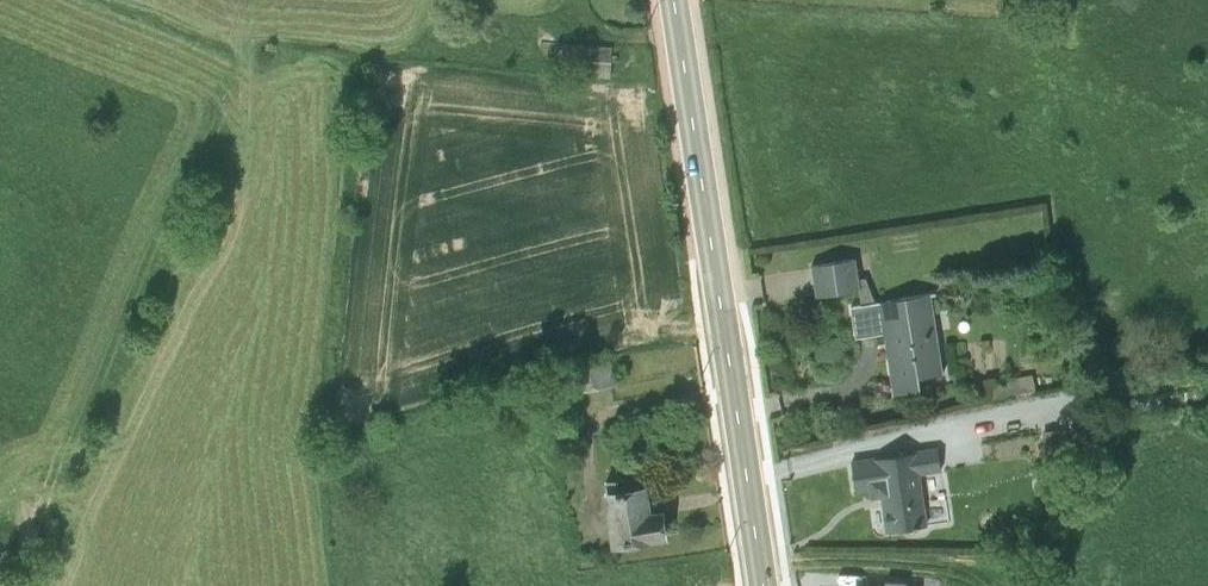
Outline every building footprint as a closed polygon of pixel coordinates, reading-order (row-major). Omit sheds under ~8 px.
[(855,260),(811,266),(816,298),(859,292),(862,306),(876,303),(865,278),(858,280),(855,260)] [(862,306),(852,307),(856,338),(884,335),(893,395),(920,391),(918,379),(943,375),(929,296),(876,303),(862,306)] [(581,383),(616,380),(615,356),(580,359),(581,383)] [(937,449),(849,463),(854,497),(870,495),(871,498),(880,497),(886,533),(928,527),(920,476),(941,473),(937,449)] [(647,484),(603,492),(611,547),(668,539),(663,505),(651,507),(647,484)]
